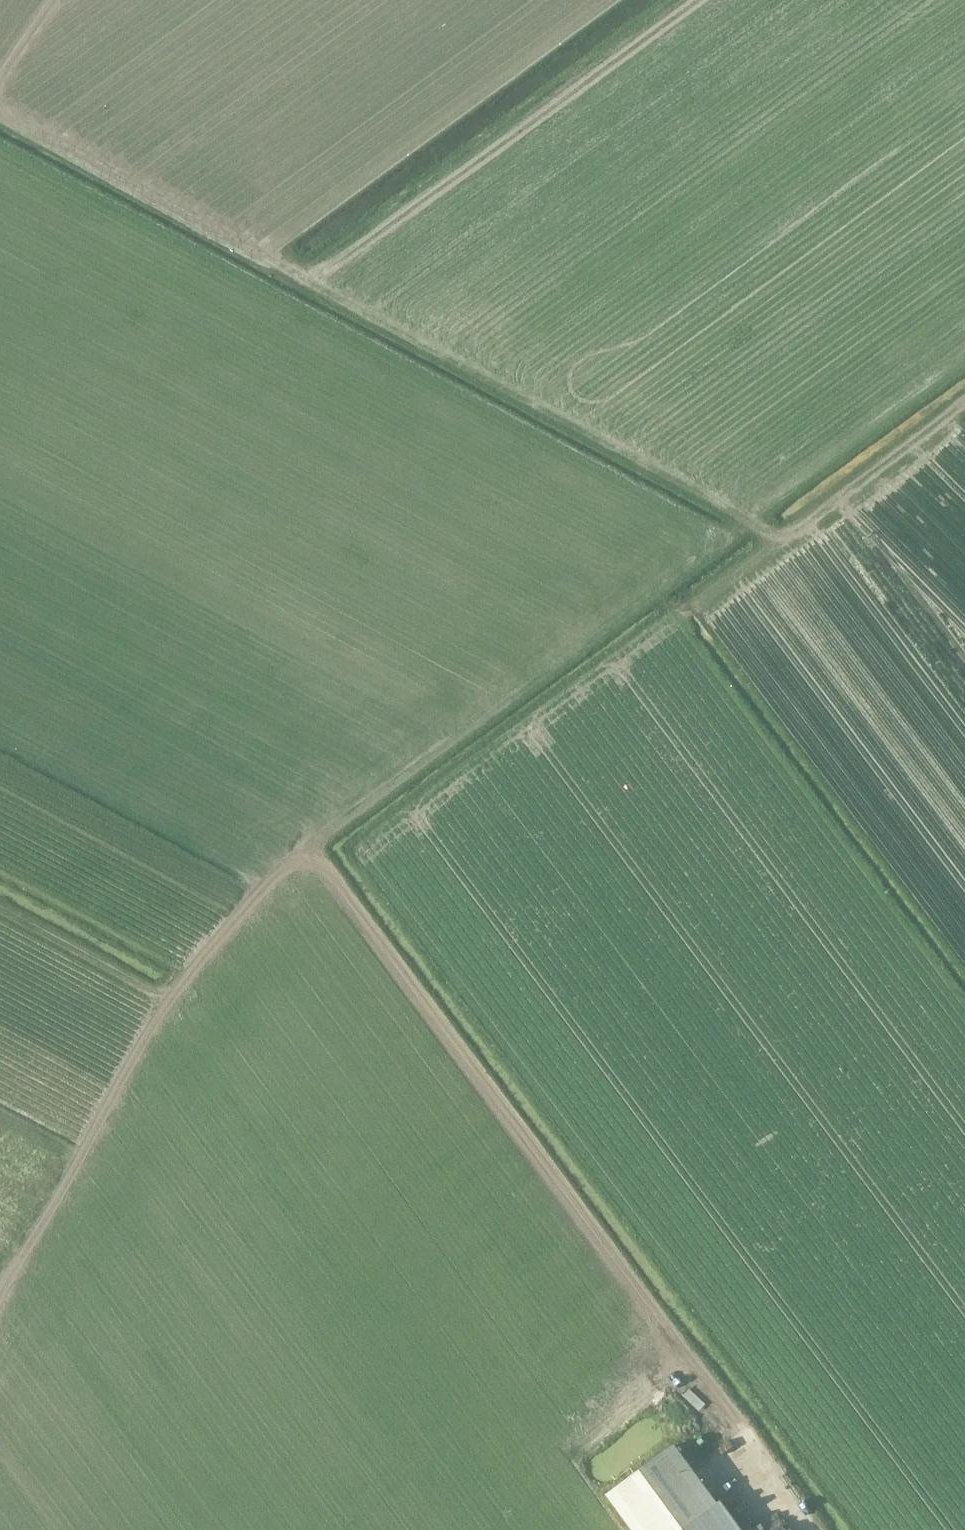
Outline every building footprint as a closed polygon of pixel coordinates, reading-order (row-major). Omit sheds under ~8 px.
[(633,1529),(736,1529),(674,1443),(606,1492),(633,1529)]
